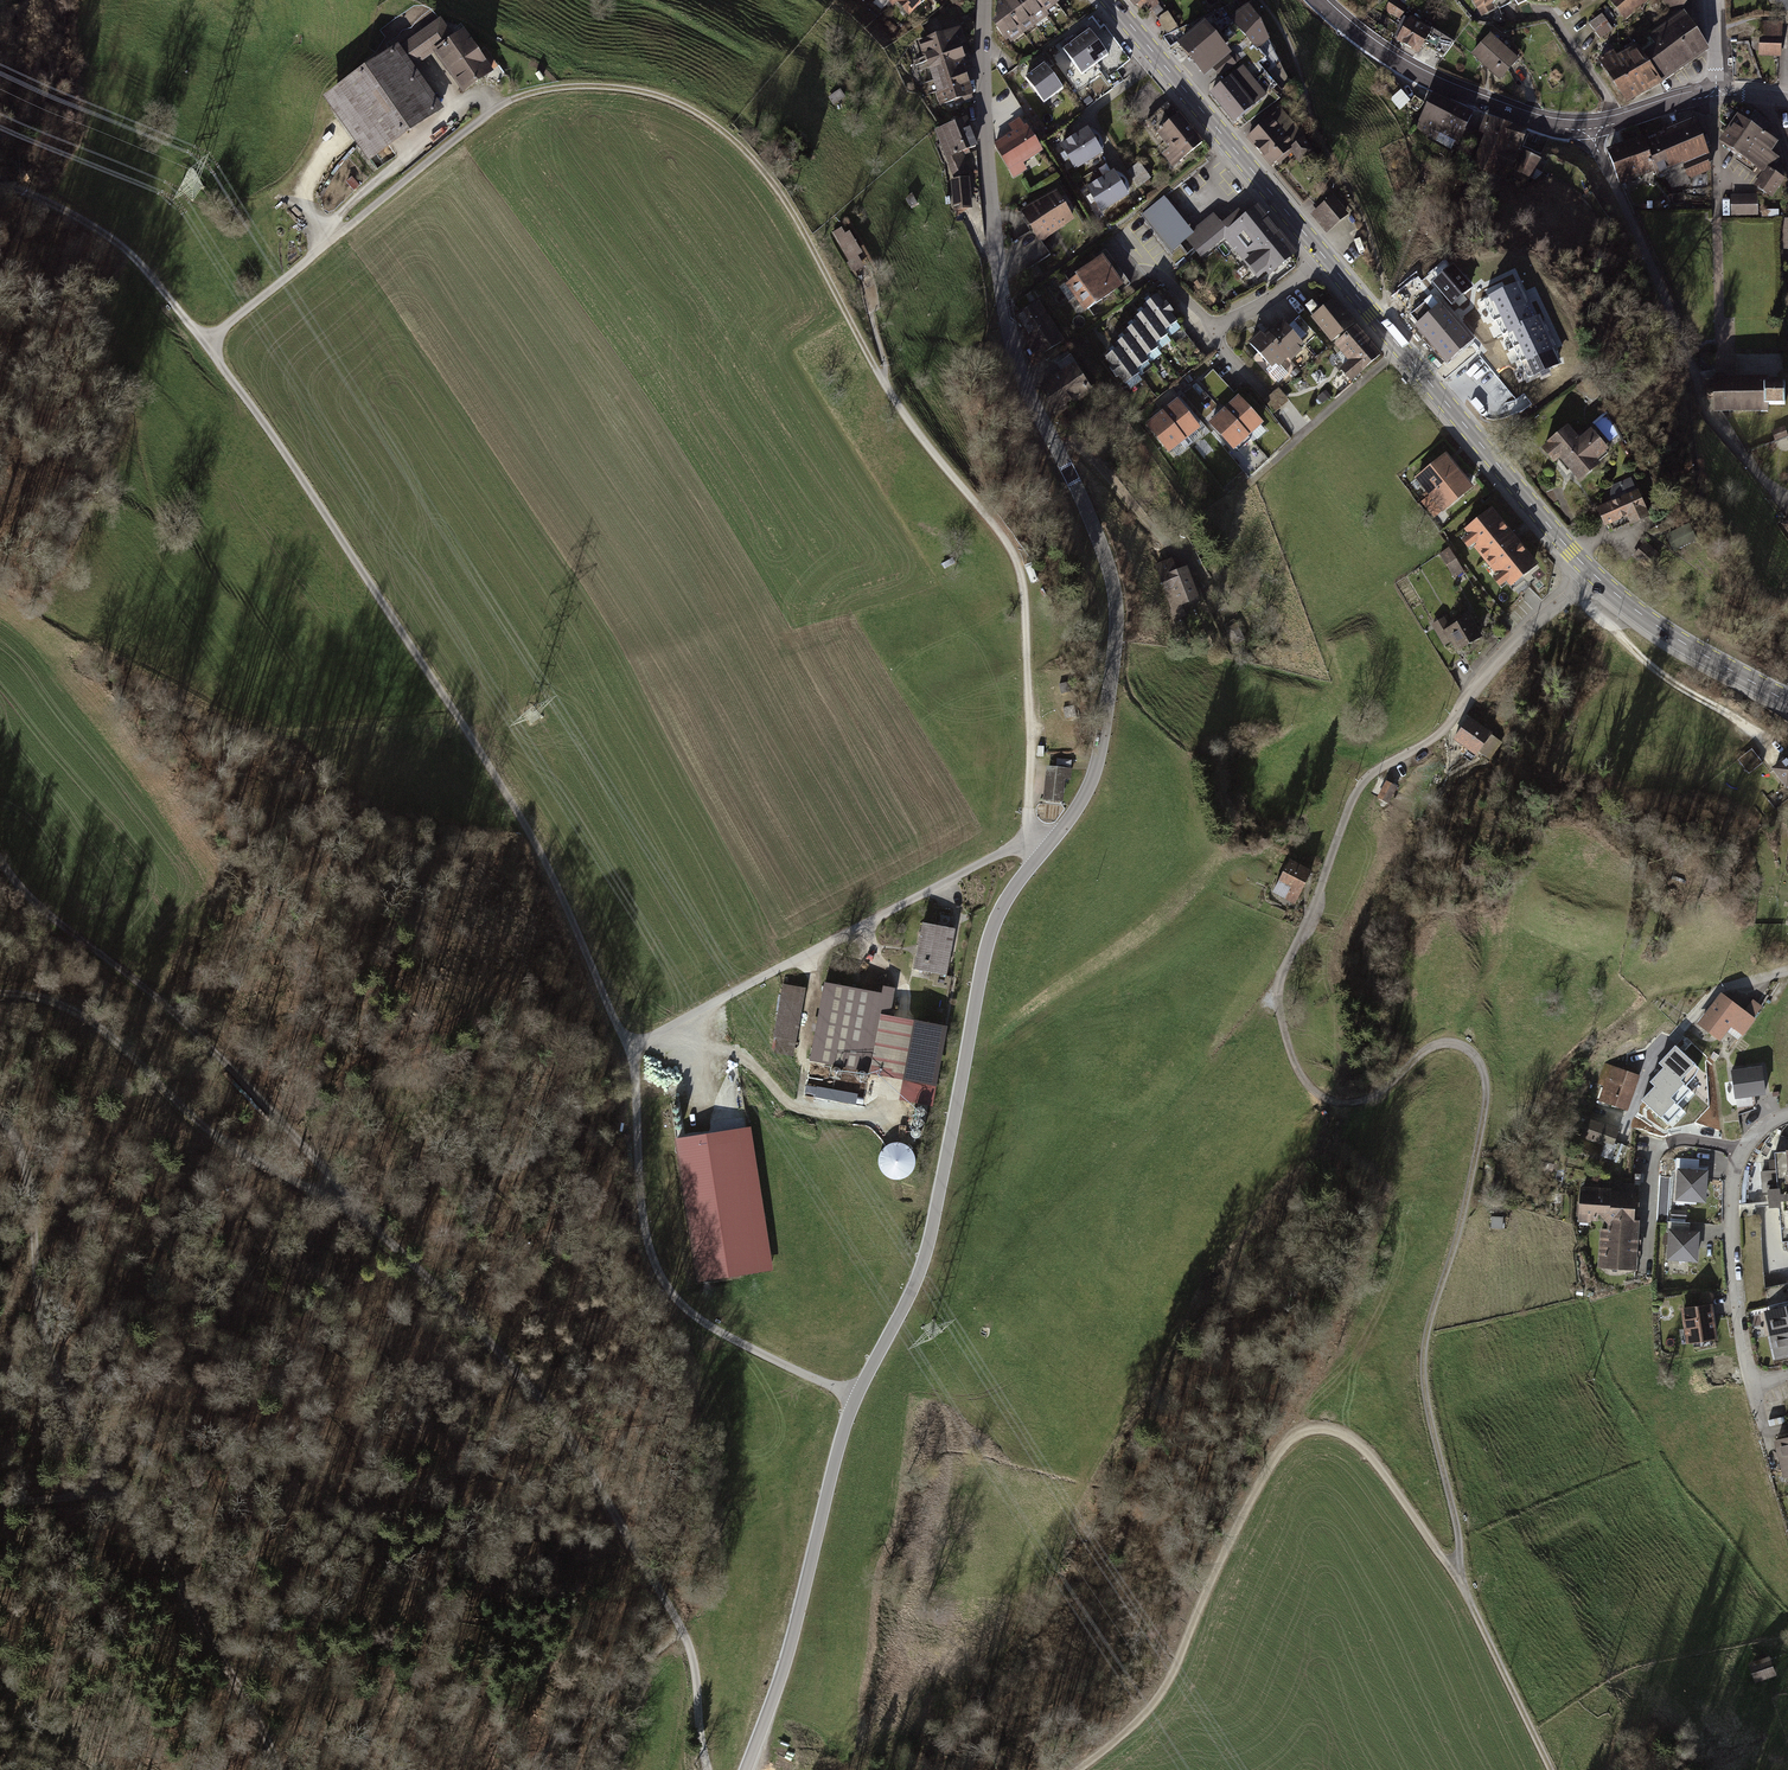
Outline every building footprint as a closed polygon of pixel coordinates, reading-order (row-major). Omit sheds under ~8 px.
[(898,1),(906,10),(910,10),(912,13),(928,0),(900,0),(898,1)] [(1019,0),(1007,0),(1002,3),(1020,29),(1033,19),(1019,0)] [(1039,0),(1019,0),(1033,19),(1046,10),(1039,0)] [(1046,10),(1060,0),(1039,0),(1046,10)] [(1135,5),(1138,4),(1148,16),(1154,11),(1159,17),(1164,14),(1158,5),(1159,5),(1156,0),(1132,0),(1135,5)] [(1411,6),(1401,0),(1394,0),(1387,10),(1401,20),(1411,6)] [(1483,8),(1496,1),(1499,9),(1510,3),(1509,0),(1479,0),(1483,8)] [(1612,0),(1623,14),(1642,0),(1612,0)] [(1779,11),(1787,11),(1787,0),(1775,0),(1779,11)] [(1020,29),(1002,4),(998,6),(997,25),(1007,39),(1020,29)] [(1248,6),(1229,16),(1257,49),(1259,48),(1269,39),(1260,22),(1248,6)] [(1158,19),(1170,36),(1181,28),(1169,12),(1158,19)] [(969,14),(961,18),(964,23),(972,18),(969,14)] [(1603,14),(1590,23),(1594,29),(1607,19),(1603,14)] [(1657,46),(1642,56),(1660,82),(1708,49),(1684,15),(1651,37),(1657,46)] [(1409,16),(1395,41),(1418,54),(1432,30),(1409,16)] [(1205,22),(1177,45),(1188,58),(1220,31),(1213,23),(1209,27),(1205,22)] [(1608,22),(1595,32),(1600,37),(1613,28),(1608,22)] [(1781,23),(1762,22),(1762,38),(1754,38),(1753,50),(1760,50),(1760,54),(1779,55),(1781,23)] [(393,52),(333,94),(376,153),(441,107),(432,94),(426,99),(406,70),(435,50),(464,90),(490,71),(463,32),(445,45),(432,26),(394,53),(393,52)] [(1110,54),(1091,29),(1078,39),(1097,64),(1110,54)] [(1188,58),(1199,70),(1226,47),(1224,45),(1228,41),(1220,31),(1188,58)] [(951,32),(922,43),(942,99),(958,93),(959,97),(972,92),(960,58),(965,56),(960,42),(955,44),(951,32)] [(1491,36),(1474,54),(1499,77),(1516,59),(1491,36)] [(1097,64),(1078,39),(1064,49),(1083,74),(1097,64)] [(1269,39),(1259,48),(1274,68),(1281,62),(1269,39)] [(1614,53),(1600,61),(1627,101),(1660,82),(1642,56),(1637,48),(1617,58),(1614,53)] [(1229,56),(1214,69),(1220,76),(1235,63),(1229,56)] [(1065,88),(1046,63),(1027,77),(1046,102),(1065,88)] [(1243,65),(1211,92),(1223,106),(1255,80),(1243,65)] [(1255,80),(1223,106),(1235,121),(1267,95),(1255,80)] [(1400,109),(1410,101),(1401,91),(1392,99),(1400,109)] [(1434,94),(1417,128),(1450,149),(1454,139),(1458,141),(1472,114),(1434,94)] [(1424,102),(1415,96),(1408,105),(1417,111),(1424,102)] [(1169,103),(1146,121),(1155,133),(1159,130),(1174,149),(1166,156),(1173,165),(1203,141),(1180,113),(1178,115),(1169,103)] [(1754,111),(1747,107),(1722,143),(1757,167),(1753,173),(1761,179),(1756,185),(1772,196),(1784,178),(1772,170),(1780,158),(1771,152),(1777,143),(1762,133),(1769,124),(1754,111)] [(1303,136),(1280,110),(1249,137),(1272,164),(1276,161),(1279,164),(1296,149),(1306,161),(1308,159),(1310,161),(1313,159),(1311,157),(1315,153),(1302,138),(1303,136)] [(965,119),(937,130),(948,157),(977,145),(965,119)] [(1015,130),(996,142),(1015,173),(1025,167),(1020,160),(1038,149),(1019,119),(1011,124),(1015,130)] [(1680,125),(1681,127),(1700,174),(1712,169),(1706,155),(1708,154),(1694,120),(1680,125)] [(1681,127),(1670,132),(1688,178),(1700,174),(1681,127)] [(1094,136),(1089,128),(1061,145),(1077,170),(1104,153),(1099,144),(1100,143),(1101,141),(1101,139),(1100,138),(1099,137),(1097,136),(1095,136),(1094,136)] [(1648,139),(1644,140),(1658,177),(1667,174),(1672,189),(1690,182),(1688,178),(1670,132),(1649,141),(1648,139)] [(1643,138),(1610,150),(1621,182),(1655,170),(1644,140),(1643,138)] [(1522,153),(1520,157),(1515,169),(1536,179),(1543,173),(1534,169),(1538,160),(1522,153)] [(961,160),(951,164),(957,177),(966,173),(961,160)] [(1151,178),(1140,162),(1127,171),(1138,187),(1151,178)] [(1120,179),(1116,171),(1088,187),(1103,213),(1131,196),(1125,187),(1126,185),(1127,184),(1127,182),(1126,181),(1125,179),(1124,178),(1122,179),(1120,179)] [(969,207),(967,178),(955,180),(957,208),(969,207)] [(1057,192),(1022,211),(1042,241),(1074,220),(1057,192)] [(911,194),(905,198),(910,207),(917,204),(911,194)] [(1173,250),(1189,238),(1188,237),(1194,232),(1166,196),(1143,214),(1173,250)] [(1757,196),(1732,196),(1732,216),(1758,215),(1757,196)] [(1332,199),(1314,215),(1327,230),(1346,215),(1332,199)] [(1194,232),(1188,237),(1189,238),(1202,254),(1225,235),(1259,277),(1268,270),(1271,274),(1296,254),(1268,219),(1265,221),(1256,209),(1227,232),(1214,216),(1194,232)] [(861,254),(849,234),(839,240),(851,260),(861,254)] [(1076,295),(1113,270),(1103,256),(1067,282),(1076,295)] [(1470,287),(1452,266),(1434,281),(1452,302),(1470,287)] [(1086,309),(1122,283),(1113,270),(1076,295),(1086,309)] [(1205,285),(1201,279),(1195,283),(1199,289),(1205,285)] [(1525,308),(1515,286),(1484,301),(1494,322),(1497,321),(1525,308)] [(1221,298),(1215,294),(1210,299),(1216,304),(1221,298)] [(1165,304),(1159,296),(1146,305),(1149,309),(1165,330),(1178,321),(1171,313),(1174,311),(1167,302),(1165,304)] [(1470,342),(1431,297),(1411,314),(1450,359),(1470,342)] [(1321,312),(1313,302),(1307,306),(1315,316),(1314,317),(1334,341),(1356,324),(1336,299),(1321,312)] [(1061,341),(1038,303),(1015,318),(1019,325),(1022,323),(1035,343),(1031,345),(1040,360),(1043,358),(1040,354),(1061,341)] [(1525,308),(1497,321),(1504,336),(1508,334),(1537,320),(1530,305),(1525,308)] [(1165,330),(1149,309),(1136,318),(1139,322),(1156,344),(1168,334),(1165,330)] [(1285,321),(1270,335),(1291,357),(1294,360),(1305,351),(1301,347),(1305,344),(1307,346),(1317,337),(1301,318),(1290,327),(1285,321)] [(1537,320),(1508,334),(1514,348),(1546,333),(1539,319),(1537,320)] [(1206,358),(1178,321),(1165,330),(1168,334),(1156,344),(1158,347),(1182,377),(1206,358)] [(1156,344),(1139,322),(1127,332),(1129,335),(1146,357),(1158,347),(1156,344)] [(1359,328),(1341,343),(1355,360),(1344,369),(1352,379),(1381,355),(1359,328)] [(1291,357),(1270,335),(1267,338),(1262,333),(1251,344),(1270,365),(1266,369),(1279,384),(1290,374),(1282,365),(1291,357)] [(1546,333),(1514,348),(1522,363),(1553,348),(1546,333)] [(1146,357),(1129,335),(1117,345),(1119,348),(1136,370),(1149,361),(1146,357)] [(1119,348),(1107,358),(1113,366),(1111,368),(1117,377),(1120,375),(1126,383),(1139,373),(1136,370),(1119,348)] [(1553,348),(1522,363),(1529,378),(1556,365),(1553,348)] [(1060,373),(1075,364),(1068,354),(1058,360),(1062,365),(1056,369),(1060,373)] [(1089,388),(1075,364),(1060,373),(1041,385),(1055,410),(1089,388)] [(1239,398),(1213,370),(1185,395),(1211,423),(1239,398)] [(1588,377),(1575,386),(1580,392),(1593,401),(1602,395),(1588,377)] [(1759,378),(1714,378),(1714,411),(1721,411),(1759,411),(1759,412),(1769,412),(1769,406),(1786,406),(1786,385),(1767,385),(1767,378),(1759,378)] [(1280,386),(1263,400),(1274,413),(1291,399),(1280,386)] [(1253,441),(1255,443),(1258,440),(1253,434),(1264,423),(1240,397),(1239,398),(1225,411),(1253,441)] [(1163,412),(1191,446),(1194,444),(1189,437),(1201,427),(1179,400),(1163,412)] [(1250,444),(1253,441),(1225,411),(1211,423),(1235,450),(1246,440),(1250,444)] [(1188,449),(1191,446),(1163,412),(1147,425),(1170,452),(1182,443),(1188,449)] [(1784,431),(1783,428),(1772,432),(1775,440),(1786,436),(1785,433),(1787,432),(1786,430),(1784,431)] [(1568,429),(1544,449),(1554,462),(1562,456),(1580,477),(1608,454),(1590,432),(1578,441),(1568,429)] [(1458,472),(1447,458),(1436,466),(1435,464),(1417,479),(1428,492),(1423,495),(1426,498),(1458,472)] [(1460,494),(1470,486),(1459,472),(1426,499),(1428,502),(1433,498),(1444,511),(1461,497),(1460,494)] [(1612,503),(1600,508),(1607,524),(1612,522),(1614,528),(1646,515),(1631,479),(1613,486),(1610,499),(1612,503)] [(1537,564),(1493,511),(1468,532),(1512,585),(1537,564)] [(1688,524),(1667,535),(1676,551),(1697,540),(1688,524)] [(1463,572),(1449,549),(1441,554),(1455,577),(1463,572)] [(1177,572),(1172,559),(1157,565),(1172,608),(1186,603),(1187,607),(1200,602),(1187,568),(1177,572)] [(1457,651),(1481,637),(1466,613),(1460,617),(1463,622),(1446,632),(1457,651)] [(1246,640),(1237,624),(1226,630),(1234,646),(1246,640)] [(1197,633),(1200,640),(1205,637),(1202,630),(1197,633)] [(1067,683),(1059,685),(1061,694),(1069,692),(1067,683)] [(1073,707),(1065,708),(1067,718),(1075,716),(1073,707)] [(1469,720),(1456,739),(1470,749),(1472,747),(1490,759),(1502,742),(1469,720)] [(1281,756),(1277,746),(1255,756),(1260,766),(1281,756)] [(1752,749),(1739,760),(1749,774),(1763,763),(1752,749)] [(1775,769),(1787,785),(1787,759),(1775,769)] [(1072,769),(1048,766),(1044,799),(1063,801),(1066,778),(1071,779),(1072,769)] [(1396,788),(1387,783),(1380,797),(1388,801),(1396,788)] [(1292,862),(1276,893),(1296,903),(1312,871),(1292,862)] [(923,922),(914,969),(942,974),(951,928),(923,922)] [(825,982),(810,1060),(878,1073),(889,1017),(894,988),(885,986),(883,993),(825,982)] [(786,985),(776,1037),(794,1041),(803,988),(786,985)] [(1722,995),(1699,1025),(1719,1041),(1731,1026),(1741,1034),(1753,1018),(1755,1019),(1763,1008),(1754,1001),(1745,1013),(1722,995)] [(917,1022),(889,1017),(878,1073),(906,1078),(917,1022)] [(906,1078),(903,1095),(930,1101),(944,1027),(917,1022),(906,1078)] [(1695,1063),(1676,1046),(1661,1062),(1665,1066),(1687,1086),(1695,1076),(1688,1071),(1695,1063)] [(1763,1065),(1732,1071),(1737,1101),(1768,1096),(1763,1065)] [(839,1067),(837,1066),(835,1066),(833,1067),(831,1068),(831,1071),(831,1073),(833,1075),(835,1076),(837,1076),(839,1075),(841,1073),(841,1071),(841,1068),(839,1067)] [(1687,1086),(1665,1066),(1652,1081),(1656,1085),(1678,1104),(1691,1090),(1687,1086)] [(1617,1068),(1604,1102),(1625,1109),(1638,1075),(1617,1068)] [(865,1071),(863,1070),(861,1071),(859,1071),(857,1073),(857,1076),(857,1078),(859,1079),(861,1080),(863,1080),(865,1079),(866,1078),(867,1075),(866,1073),(865,1071)] [(1678,1104),(1656,1085),(1642,1100),(1668,1123),(1682,1108),(1678,1104)] [(1620,1131),(1589,1120),(1583,1136),(1607,1145),(1603,1157),(1622,1164),(1629,1147),(1619,1144),(1618,1148),(1615,1146),(1620,1131)] [(748,1129),(714,1134),(716,1144),(737,1141),(758,1271),(770,1269),(748,1129)] [(714,1134),(677,1140),(699,1280),(758,1271),(737,1141),(716,1144),(714,1134)] [(1787,1152),(1787,1138),(1780,1136),(1778,1153),(1787,1152)] [(1553,1170),(1558,1150),(1543,1147),(1539,1167),(1553,1170)] [(1775,1153),(1775,1160),(1776,1171),(1770,1172),(1762,1172),(1763,1193),(1770,1193),(1771,1208),(1780,1208),(1783,1244),(1787,1244),(1787,1152),(1778,1153),(1775,1153)] [(1676,1171),(1679,1172),(1677,1202),(1705,1204),(1708,1174),(1698,1174),(1699,1161),(1676,1159),(1676,1171)] [(1612,1209),(1613,1193),(1613,1191),(1583,1189),(1582,1205),(1584,1205),(1583,1220),(1599,1221),(1599,1215),(1605,1215),(1612,1209)] [(1638,1195),(1613,1193),(1612,1209),(1609,1211),(1618,1222),(1637,1223),(1638,1211),(1637,1211),(1638,1195)] [(1506,1212),(1491,1213),(1492,1230),(1506,1230),(1506,1212)] [(1787,1301),(1787,1282),(1765,1287),(1761,1232),(1752,1216),(1740,1218),(1748,1311),(1787,1301)] [(1640,1223),(1618,1222),(1615,1225),(1614,1231),(1611,1233),(1610,1246),(1636,1248),(1637,1235),(1639,1235),(1640,1223)] [(1667,1233),(1670,1233),(1668,1260),(1676,1261),(1678,1263),(1686,1264),(1689,1262),(1697,1262),(1698,1249),(1699,1236),(1689,1235),(1690,1224),(1668,1223),(1667,1233)] [(1636,1259),(1636,1248),(1610,1246),(1606,1246),(1605,1256),(1607,1256),(1609,1258),(1608,1269),(1636,1271),(1637,1259),(1636,1259)] [(1725,1298),(1694,1302),(1699,1338),(1730,1334),(1725,1298)] [(1769,1312),(1774,1335),(1787,1331),(1787,1307),(1769,1312)] [(1774,1335),(1780,1358),(1787,1356),(1787,1332),(1774,1335)] [(1776,1439),(1786,1476),(1787,1475),(1787,1436),(1776,1439)] [(1754,1662),(1749,1664),(1754,1678),(1758,1677),(1759,1679),(1766,1677),(1766,1676),(1775,1672),(1768,1657),(1761,1659),(1760,1657),(1753,1660),(1754,1662)]
